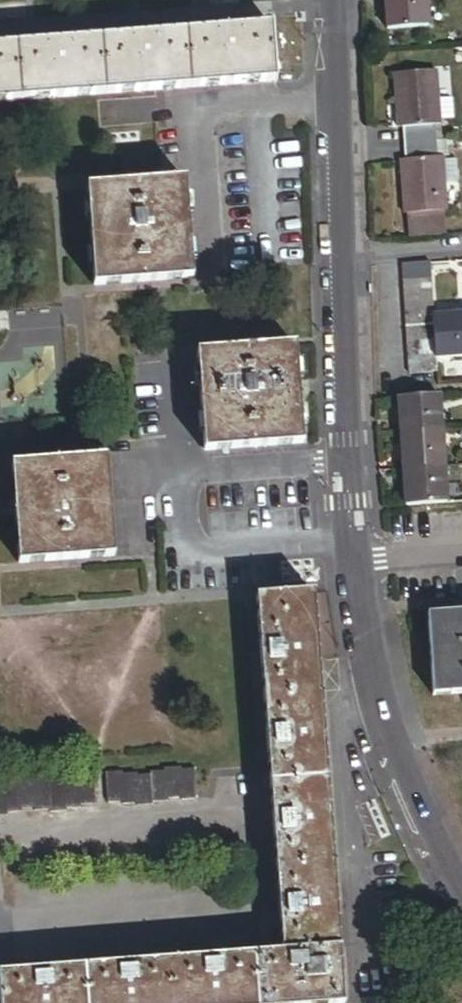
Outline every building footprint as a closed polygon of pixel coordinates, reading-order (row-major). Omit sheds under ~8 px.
[(425,0),(385,0),(388,32),(427,29),(425,0)] [(271,29),(0,49),(0,103),(275,83),(271,29)] [(404,145),(433,143),(432,128),(439,127),(439,122),(435,74),(394,77),(398,129),(403,129),(404,145)] [(452,100),(437,101),(439,122),(453,121),(452,100)] [(449,162),(447,142),(440,143),(433,143),(435,160),(442,160),(444,186),(458,185),(457,161),(449,162)] [(435,160),(433,143),(404,145),(406,162),(401,163),(405,216),(446,213),(444,186),(442,160),(435,160)] [(189,280),(182,182),(87,190),(95,287),(189,280)] [(431,280),(430,266),(402,268),(403,282),(431,280)] [(431,280),(403,282),(404,298),(432,296),(431,280)] [(432,296),(404,298),(405,313),(433,311),(432,296)] [(433,311),(405,313),(406,328),(434,326),(434,319),(433,311)] [(434,319),(434,326),(436,343),(437,358),(461,356),(461,317),(434,319)] [(434,326),(406,328),(407,345),(436,343),(434,326)] [(436,343),(407,345),(409,360),(437,358),(436,343)] [(300,445),(293,349),(198,356),(206,452),(300,445)] [(437,358),(409,360),(410,375),(438,373),(437,358)] [(442,433),(439,397),(399,400),(402,436),(442,433)] [(442,433),(402,436),(404,472),(445,469),(442,433)] [(112,557),(104,461),(13,469),(21,565),(112,557)] [(404,472),(407,508),(447,505),(445,469),(404,472)] [(312,596),(256,600),(282,954),(0,975),(0,983),(1,1002),(342,1002),(312,596)] [(428,617),(433,697),(461,695),(461,614),(428,617)] [(182,801),(197,800),(195,770),(180,772),(180,769),(165,770),(165,772),(151,773),(151,776),(135,777),(135,775),(120,776),(120,773),(106,774),(108,804),(122,803),(123,805),(137,804),(138,807),(153,806),(153,803),(168,802),(167,800),(182,798),(182,801)]
